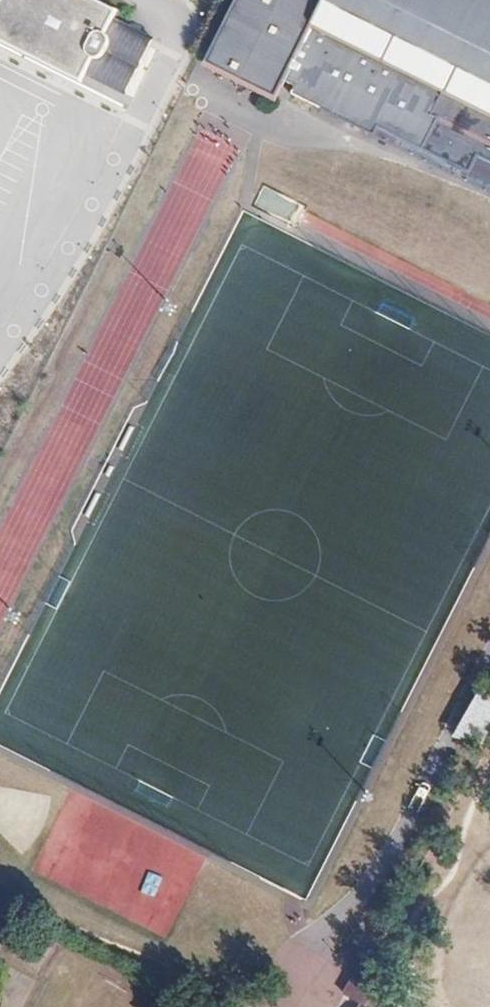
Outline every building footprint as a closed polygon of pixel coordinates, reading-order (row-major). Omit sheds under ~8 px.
[(83,81),(85,75),(125,95),(155,36),(115,16),(117,11),(95,0),(0,0),(0,39),(83,81)] [(433,133),(426,129),(433,115),(445,90),(489,112),(489,0),(237,0),(206,63),(276,98),(284,82),(296,88),(293,95),(375,136),(379,128),(424,151),(433,133)] [(440,118),(433,115),(426,129),(433,133),(440,118)] [(459,733),(482,746),(489,731),(489,690),(484,687),(459,733)] [(142,892),(154,897),(162,878),(149,873),(142,892)] [(401,1002),(356,977),(346,994),(362,1004),(361,1006),(398,1006),(401,1002)]
